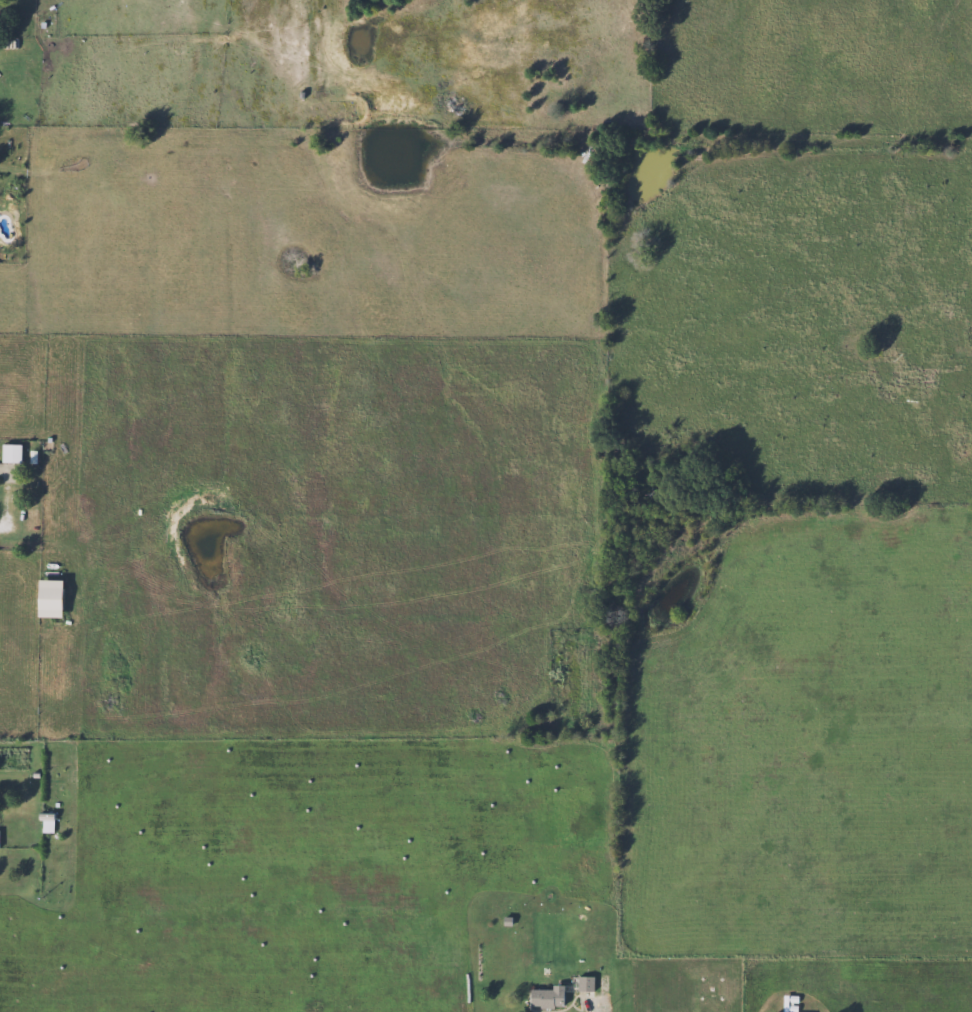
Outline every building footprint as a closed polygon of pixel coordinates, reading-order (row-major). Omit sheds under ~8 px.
[(18,463),(0,463),(0,445),(18,445),(18,463)] [(575,991),(575,976),(591,976),(591,991),(575,991)] [(526,989),(549,990),(549,986),(562,986),(561,1007),(526,1007),(526,989)]
